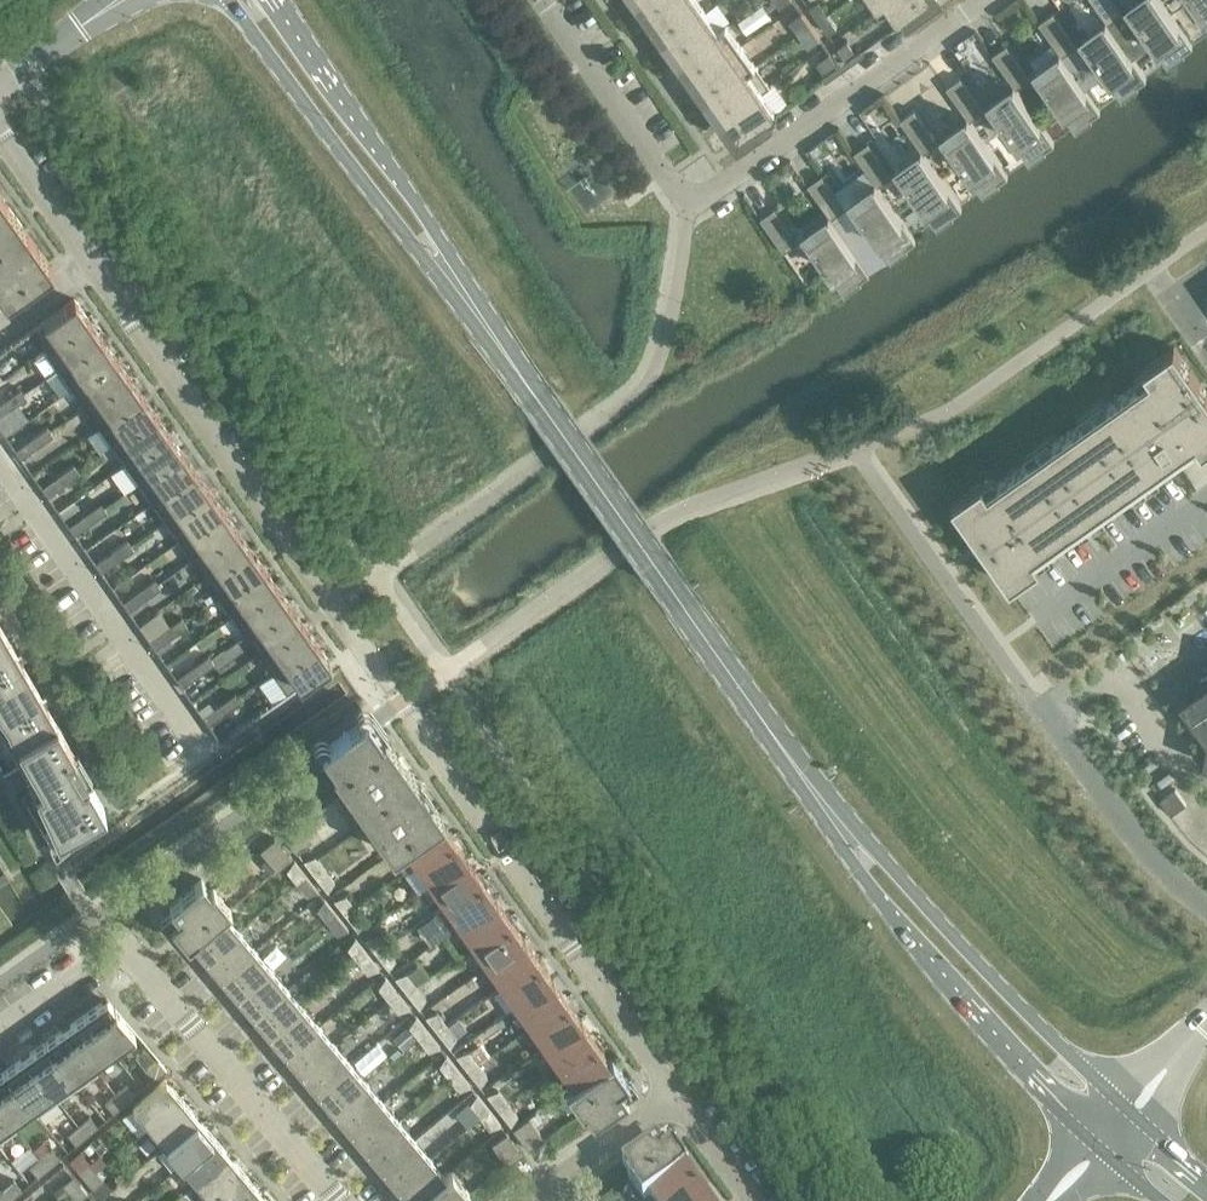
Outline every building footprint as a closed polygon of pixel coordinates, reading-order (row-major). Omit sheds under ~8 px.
[(653,17),(677,0),(641,0),(653,17)] [(698,0),(677,0),(653,17),(667,37),(706,10),(698,0)] [(878,11),(885,6),(893,0),(870,0),(878,11)] [(885,6),(898,25),(897,25),(898,27),(936,0),(893,0),(885,6)] [(1122,14),(1112,0),(1091,0),(1106,21),(1108,24),(1122,14)] [(1129,8),(1168,63),(1193,46),(1160,0),(1141,0),(1129,8)] [(1206,20),(1206,0),(1193,0),(1206,20)] [(819,1),(810,7),(819,20),(828,14),(819,1)] [(720,30),(706,10),(667,37),(682,57),(720,30)] [(811,26),(802,13),(790,21),(799,34),(811,26)] [(837,27),(828,14),(819,20),(828,33),(837,27)] [(1060,53),(1062,56),(1076,46),(1053,14),(1039,24),(1060,53)] [(1108,24),(1106,21),(1105,22),(1106,24),(1083,40),(1122,95),(1146,78),(1108,24)] [(727,25),(720,30),(682,57),(696,77),(741,45),(727,25)] [(820,39),(811,26),(799,34),(808,48),(820,39)] [(838,45),(837,46),(848,62),(861,53),(861,52),(857,54),(848,41),(839,47),(838,45)] [(755,66),(741,45),(696,77),(710,98),(755,66)] [(1016,89),(1030,79),(1007,46),(993,56),(1014,86),(1016,89)] [(840,68),(829,51),(828,52),(830,54),(818,63),(827,76),(827,77),(840,68)] [(1062,56),(1060,53),(1058,54),(1060,57),(1037,73),(1076,128),(1100,111),(1062,56)] [(770,86),(755,66),(710,98),(724,118),(762,91),(770,86)] [(947,89),(967,118),(970,121),(983,111),(961,79),(947,89)] [(1012,87),(1014,89),(991,105),(1030,160),(1054,143),(1016,89),(1014,86),(1012,87)] [(776,111),(762,91),(724,118),(739,139),(778,111),(777,110),(776,111)] [(923,154),(937,144),(914,111),(901,121),(921,151),(923,154)] [(970,121),(967,118),(966,119),(968,122),(945,138),(984,193),(1008,176),(970,121)] [(877,186),(891,176),(868,144),(854,154),(875,183),(877,186)] [(923,154),(921,151),(920,152),(922,154),(899,170),(938,225),(962,208),(923,154)] [(829,216),(831,219),(845,209),(822,176),(808,186),(829,216)] [(877,186),(875,183),(874,184),(876,187),(853,203),(892,258),(916,241),(877,186)] [(5,299),(51,267),(0,194),(0,292),(5,299)] [(775,209),(762,219),(784,252),(798,242),(775,209)] [(828,216),(830,219),(807,235),(845,290),(870,273),(831,219),(829,216),(828,216)] [(30,329),(44,350),(88,319),(74,299),(30,329)] [(88,319),(44,350),(31,359),(45,378),(58,369),(101,338),(88,319)] [(115,357),(101,338),(58,369),(71,388),(115,357)] [(988,489),(983,482),(981,483),(985,490),(960,508),(956,502),(965,496),(964,495),(953,503),(1011,586),(1023,578),(1022,576),(1013,583),(1009,577),(1034,559),(1039,566),(1041,565),(1036,558),(1198,444),(1203,451),(1205,449),(1200,442),(1206,437),(1206,393),(1174,347),(1163,355),(1164,356),(1173,350),(1177,356),(1152,373),(1147,366),(1144,368),(1149,375),(988,489)] [(128,376),(115,357),(71,388),(85,407),(128,376)] [(141,395),(128,376),(85,407),(98,426),(141,395)] [(19,389),(4,400),(10,409),(25,398),(19,389)] [(155,414),(141,395),(98,426),(111,445),(155,414)] [(4,400),(0,403),(0,416),(10,409),(4,400)] [(168,433),(155,414),(111,445),(125,464),(168,433)] [(46,427),(31,438),(37,447),(52,436),(46,427)] [(182,452),(168,433),(125,464),(138,483),(182,452)] [(37,447),(31,438),(14,450),(20,458),(37,447)] [(195,471),(182,452),(138,483),(151,502),(195,471)] [(73,465),(57,476),(63,485),(79,474),(73,465)] [(209,490),(195,471),(151,502),(165,521),(209,490)] [(63,485),(57,476),(41,488),(47,496),(63,485)] [(222,509),(209,490),(165,521),(179,540),(222,509)] [(100,503),(84,514),(90,523),(106,512),(100,503)] [(235,528),(222,509),(179,540),(192,559),(235,528)] [(90,523),(84,514),(68,526),(74,534),(90,523)] [(249,547),(235,528),(192,559),(205,578),(249,547)] [(127,541),(111,552),(117,561),(133,550),(127,541)] [(262,566),(249,547),(205,578),(219,597),(262,566)] [(117,561),(111,552),(95,564),(101,572),(117,561)] [(276,585),(262,566),(219,597),(232,616),(276,585)] [(154,580),(138,591),(144,599),(160,588),(154,580)] [(289,604),(276,585),(232,616),(245,635),(289,604)] [(144,599),(138,591),(122,602),(128,611),(144,599)] [(302,623),(289,604),(245,635),(259,654),(302,623)] [(180,618),(165,629),(171,637),(186,626),(180,618)] [(316,642),(302,623),(259,654),(272,673),(316,642)] [(36,788),(35,789),(56,837),(104,809),(86,778),(81,781),(66,755),(73,751),(42,697),(45,695),(44,693),(41,695),(17,654),(21,652),(20,650),(16,652),(0,624),(0,725),(36,788)] [(171,637),(165,629),(148,640),(154,649),(171,637)] [(330,662),(316,642),(272,673),(286,693),(330,662)] [(207,656),(192,667),(198,675),(213,664),(207,656)] [(198,675),(192,667),(175,678),(181,687),(198,675)] [(1180,701),(1206,739),(1206,682),(1180,701)] [(234,694),(218,705),(224,713),(240,702),(234,694)] [(224,713),(218,705),(202,716),(208,725),(224,713)] [(375,722),(368,712),(316,749),(323,758),(391,854),(403,845),(402,844),(438,818),(439,820),(442,818),(375,722)] [(1171,815),(1187,804),(1176,789),(1161,800),(1171,815)] [(403,845),(391,854),(404,873),(416,864),(455,837),(455,836),(452,838),(439,820),(438,818),(402,844),(403,845)] [(300,827),(295,820),(280,833),(285,839),(300,827)] [(306,834),(300,827),(285,839),(291,846),(306,834)] [(312,840),(306,834),(291,846),(297,853),(312,840)] [(280,844),(274,837),(259,850),(265,857),(280,844)] [(456,837),(455,837),(416,864),(430,884),(467,859),(453,839),(456,837)] [(285,851),(280,844),(265,857),(271,863),(285,851)] [(291,857),(285,851),(271,863),(276,870),(291,857)] [(314,856),(305,864),(315,876),(324,869),(314,856)] [(481,879),(467,859),(430,884),(444,905),(484,877),(484,876),(481,879)] [(305,876),(295,863),(286,870),(296,883),(305,876)] [(333,881),(324,869),(315,876),(324,888),(333,881)] [(315,888),(305,876),(296,883),(306,895),(315,888)] [(484,877),(444,905),(433,913),(448,933),(459,925),(495,899),(481,879),(484,877)] [(177,916),(169,923),(187,944),(190,942),(189,941),(223,912),(224,913),(230,908),(212,887),(209,889),(200,879),(168,906),(177,916)] [(345,895),(335,903),(345,915),(354,908),(345,895)] [(509,919),(495,899),(459,925),(473,945),(513,918),(512,917),(509,919)] [(336,914),(326,902),(317,909),(326,922),(336,914)] [(364,920),(354,908),(345,915),(355,927),(364,920)] [(189,941),(190,942),(204,959),(201,961),(202,962),(239,931),(224,913),(223,912),(189,941)] [(345,927),(336,914),(326,922),(336,934),(345,927)] [(513,918),(473,945),(487,966),(524,940),(510,920),(513,918)] [(254,950),(239,931),(202,962),(205,960),(220,978),(217,980),(218,981),(254,950)] [(375,934),(366,941),(376,954),(385,947),(375,934)] [(538,960),(524,940),(487,966),(502,986),(541,958),(538,960)] [(366,953),(356,941),(347,948),(357,961),(366,953)] [(394,959),(385,947),(376,954),(385,966),(394,959)] [(270,969),(254,950),(218,981),(221,979),(236,997),(233,999),(233,1000),(270,969)] [(376,966),(366,953),(357,961),(367,973),(376,966)] [(541,959),(541,958),(502,986),(516,1006),(552,980),(538,961),(541,959)] [(286,988),(270,969),(233,1000),(234,1000),(237,998),(252,1016),(249,1018),(249,1019),(286,988)] [(406,974),(397,981),(406,993),(416,986),(406,974)] [(396,992),(387,980),(378,987),(387,999),(396,992)] [(566,1000),(552,980),(516,1006),(530,1026),(570,998),(569,998),(566,1000)] [(425,998),(416,986),(406,993),(416,1006),(425,998)] [(302,1006),(286,988),(249,1019),(250,1019),(253,1017),(268,1035),(265,1037),(265,1038),(302,1006)] [(406,1005),(396,992),(387,999),(397,1012),(406,1005)] [(570,999),(570,998),(530,1026),(544,1046),(581,1021),(567,1001),(570,999)] [(114,1009),(106,999),(85,1014),(110,1049),(134,1032),(115,1009),(114,1009)] [(318,1025),(302,1006),(265,1038),(266,1038),(268,1036),(284,1054),(281,1056),(318,1025)] [(436,1013),(427,1020),(437,1032),(446,1025),(436,1013)] [(110,1049),(85,1014),(65,1028),(90,1063),(110,1049)] [(427,1032),(418,1019),(408,1026),(418,1039),(427,1032)] [(595,1040),(581,1021),(544,1046),(559,1067),(598,1039),(598,1038),(595,1040)] [(334,1044),(318,1025),(281,1056),(282,1057),(284,1055),(299,1073),(297,1075),(334,1044)] [(456,1037),(446,1025),(437,1032),(447,1045),(456,1037)] [(97,1073),(90,1063),(65,1028),(45,1042),(77,1087),(97,1073)] [(437,1044),(427,1032),(418,1039),(428,1051),(437,1044)] [(598,1039),(559,1067),(572,1085),(573,1087),(609,1061),(608,1060),(595,1041),(598,1039)] [(77,1087),(45,1042),(25,1056),(56,1102),(77,1087)] [(350,1063),(334,1044),(297,1075),(297,1076),(300,1073),(316,1092),(313,1094),(350,1063)] [(467,1052),(458,1059),(467,1071),(477,1064),(467,1052)] [(56,1102),(25,1056),(4,1071),(29,1106),(36,1116),(56,1102)] [(458,1070),(448,1058),(439,1065),(449,1078),(458,1070)] [(611,1058),(608,1060),(609,1061),(573,1087),(572,1085),(565,1090),(581,1113),(584,1111),(592,1122),(626,1098),(618,1086),(627,1080),(611,1058)] [(145,1069),(154,1079),(166,1069),(157,1059),(145,1069)] [(366,1083),(350,1063),(313,1094),(313,1095),(316,1093),(332,1111),(329,1113),(329,1114),(366,1083)] [(486,1076),(477,1064),(467,1071),(477,1083),(486,1076)] [(468,1083),(458,1070),(449,1078),(458,1090),(468,1083)] [(4,1071),(0,1074),(0,1108),(8,1120),(29,1106),(4,1071)] [(182,1099),(165,1079),(132,1107),(149,1127),(182,1099)] [(382,1101),(366,1083),(329,1114),(330,1114),(332,1112),(347,1130),(345,1132),(382,1101)] [(127,1085),(116,1094),(124,1104),(135,1095),(127,1085)] [(497,1090),(488,1098),(498,1110),(507,1103),(497,1090)] [(124,1104),(116,1094),(105,1103),(113,1113),(124,1104)] [(488,1109),(479,1097),(469,1104),(479,1117),(488,1109)] [(197,1118),(182,1099),(149,1127),(165,1146),(197,1118)] [(398,1120),(382,1101),(345,1132),(345,1133),(348,1131),(363,1149),(361,1151),(398,1120)] [(517,1115),(507,1103),(498,1110),(508,1122),(517,1115)] [(8,1120),(0,1108),(0,1140),(15,1129),(8,1120)] [(498,1122),(488,1109),(479,1117),(489,1129),(498,1122)] [(536,1112),(529,1117),(534,1125),(541,1120),(536,1112)] [(89,1116),(78,1126),(87,1136),(97,1127),(89,1116)] [(528,1117),(512,1128),(517,1135),(533,1124),(528,1117)] [(213,1137),(197,1118),(165,1146),(181,1165),(213,1137)] [(414,1139),(398,1120),(361,1151),(361,1152),(364,1149),(379,1168),(376,1170),(377,1170),(414,1139)] [(538,1131),(533,1124),(517,1135),(522,1142),(538,1131)] [(87,1136),(78,1126),(67,1135),(76,1145),(87,1136)] [(543,1138),(538,1131),(522,1142),(527,1149),(543,1138)] [(511,1139),(506,1132),(490,1143),(495,1150),(511,1139)] [(229,1156),(213,1137),(181,1165),(196,1184),(229,1156)] [(430,1158),(414,1139),(377,1170),(377,1171),(380,1168),(395,1186),(392,1189),(393,1189),(430,1158)] [(516,1146),(511,1139),(495,1150),(500,1158),(516,1146)] [(639,1154),(623,1165),(631,1177),(628,1179),(643,1200),(644,1200),(650,1197),(649,1195),(686,1170),(687,1171),(690,1169),(674,1146),(665,1153),(657,1141),(639,1154)] [(521,1153),(516,1146),(500,1158),(505,1165),(521,1153)] [(51,1149),(40,1158),(48,1168),(59,1159),(51,1149)] [(229,1156),(196,1184),(211,1200),(214,1200),(245,1175),(229,1156)] [(48,1168),(40,1158),(29,1167),(37,1177),(48,1168)] [(430,1158),(393,1189),(393,1190),(396,1187),(407,1200),(417,1200),(446,1177),(444,1176),(430,1158)] [(88,1163),(78,1172),(85,1180),(95,1172),(88,1163)] [(650,1197),(653,1200),(684,1200),(703,1188),(703,1187),(700,1190),(687,1171),(686,1170),(649,1195),(650,1197)] [(444,1176),(446,1177),(417,1200),(471,1200),(466,1194),(468,1192),(451,1171),(444,1176)] [(103,1181),(95,1172),(85,1180),(93,1189),(103,1181)] [(245,1175),(214,1200),(253,1200),(261,1194),(245,1175)] [(80,1185),(72,1176),(62,1185),(69,1194),(80,1185)] [(13,1180),(2,1189),(11,1200),(22,1190),(13,1180)] [(80,1185),(69,1194),(76,1200),(78,1200),(87,1194),(80,1185)] [(703,1188),(684,1200),(708,1200),(700,1190),(703,1188)] [(2,1189),(0,1191),(0,1200),(9,1200),(11,1200),(2,1189)]
